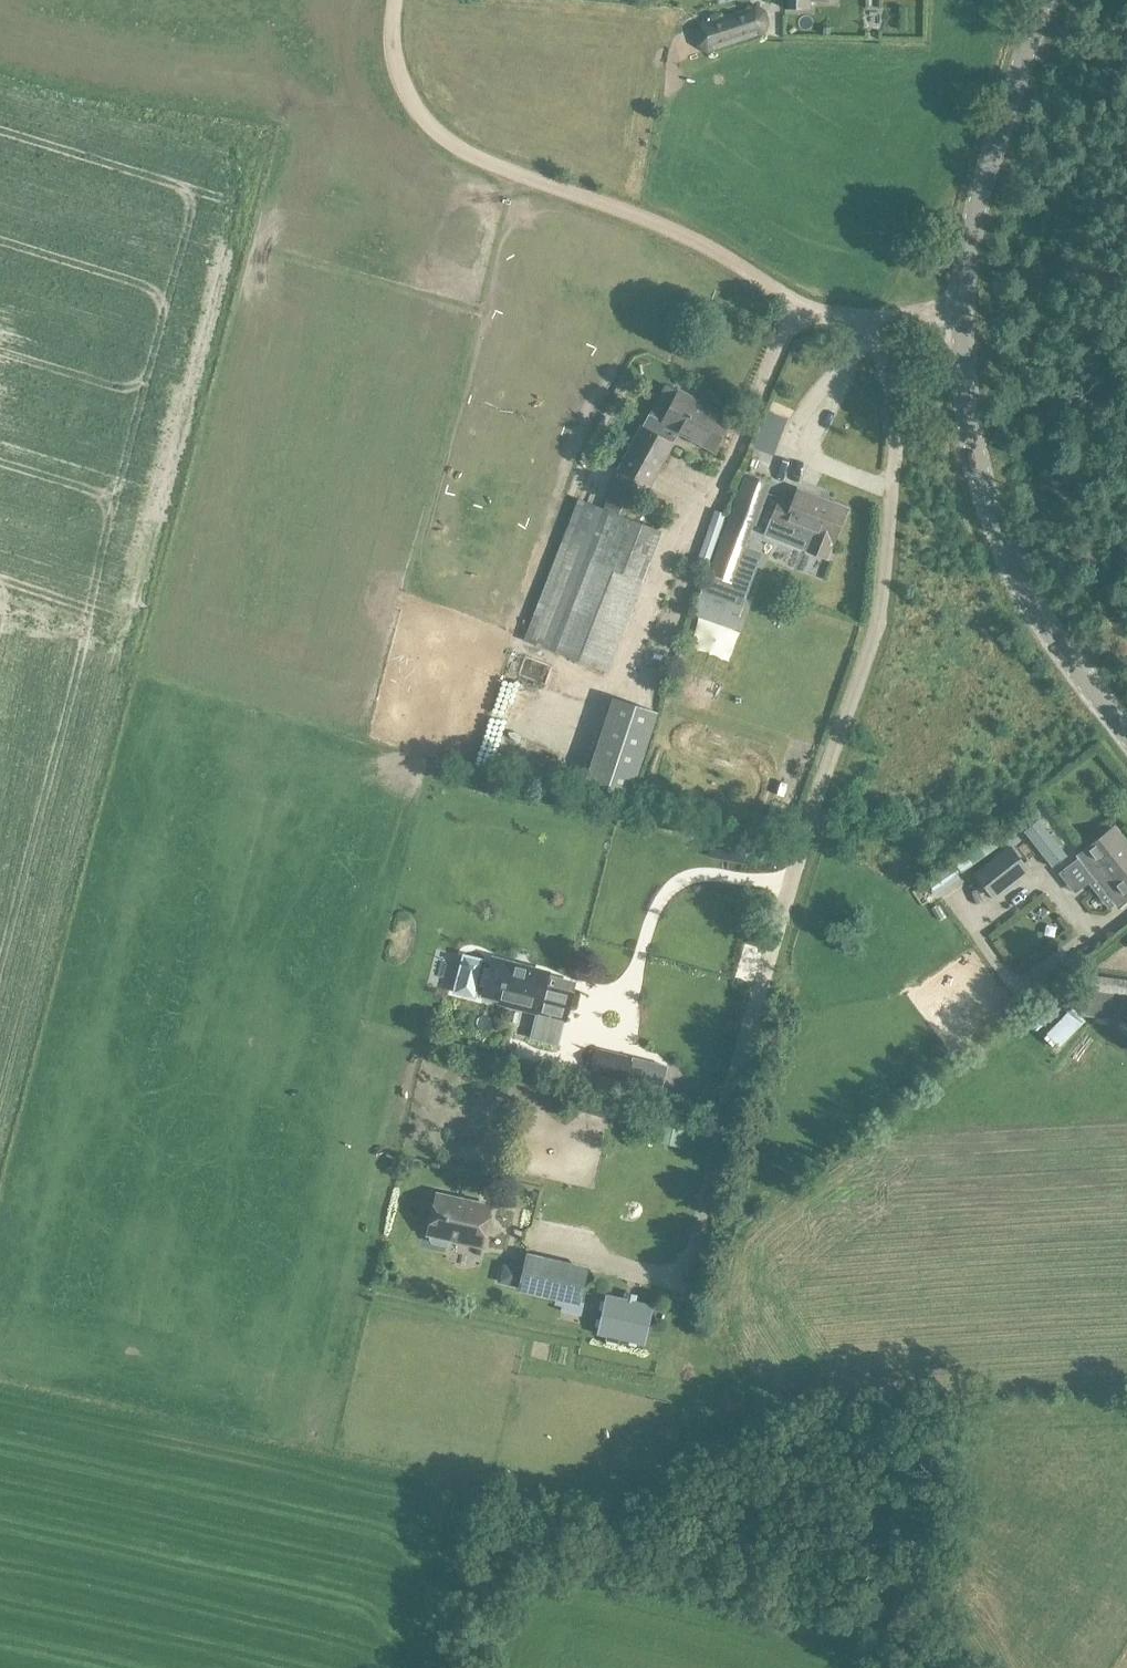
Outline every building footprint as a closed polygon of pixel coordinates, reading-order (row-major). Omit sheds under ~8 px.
[(762,31),(755,8),(701,26),(709,49),(762,31)] [(682,393),(665,426),(679,433),(714,452),(731,419),(682,393)] [(774,455),(787,418),(768,410),(754,448),(774,455)] [(661,472),(679,433),(665,426),(656,421),(652,428),(642,423),(626,458),(617,478),(586,557),(646,580),(665,528),(626,513),(642,480),(651,484),(658,471),(661,472)] [(731,518),(751,525),(767,484),(745,475),(728,517),(731,518)] [(781,498),(772,521),(786,526),(787,524),(815,535),(808,553),(829,560),(835,543),(835,544),(848,510),(799,491),(794,504),(781,498)] [(713,513),(696,563),(695,566),(705,569),(723,516),(713,513)] [(728,583),(751,525),(731,518),(728,517),(706,574),(728,583)] [(586,557),(550,651),(609,674),(646,580),(586,557)] [(643,647),(640,658),(662,665),(665,655),(643,647)] [(585,781),(631,797),(658,712),(614,698),(585,781)] [(1045,861),(1066,848),(1043,811),(1022,823),(1045,861)] [(1085,853),(1110,885),(1106,888),(1119,905),(1126,899),(1126,845),(1115,830),(1085,853)] [(920,867),(927,856),(910,846),(903,856),(920,867)] [(1011,847),(975,876),(994,900),(1032,872),(1011,847)] [(1063,891),(1085,871),(1073,857),(1051,877),(1063,891)] [(951,865),(928,881),(938,896),(961,880),(951,865)] [(494,960),(483,1003),(534,1015),(528,1042),(556,1049),(563,1021),(566,1022),(573,994),(546,987),(549,974),(494,960)] [(1088,1006),(1126,1011),(1126,981),(1092,977),(1088,1006)] [(938,1063),(950,1053),(942,1042),(929,1051),(938,1063)] [(668,1067),(633,1058),(626,1086),(662,1094),(668,1067)] [(630,1107),(626,1119),(649,1124),(652,1112),(630,1107)] [(684,1131),(663,1125),(660,1142),(681,1146),(684,1131)] [(432,1194),(423,1239),(429,1240),(427,1247),(430,1250),(442,1253),(446,1251),(448,1243),(482,1251),(492,1207),(432,1194)] [(528,1254),(517,1298),(578,1312),(588,1268),(528,1254)] [(607,1294),(598,1334),(644,1344),(652,1303),(607,1294)]
